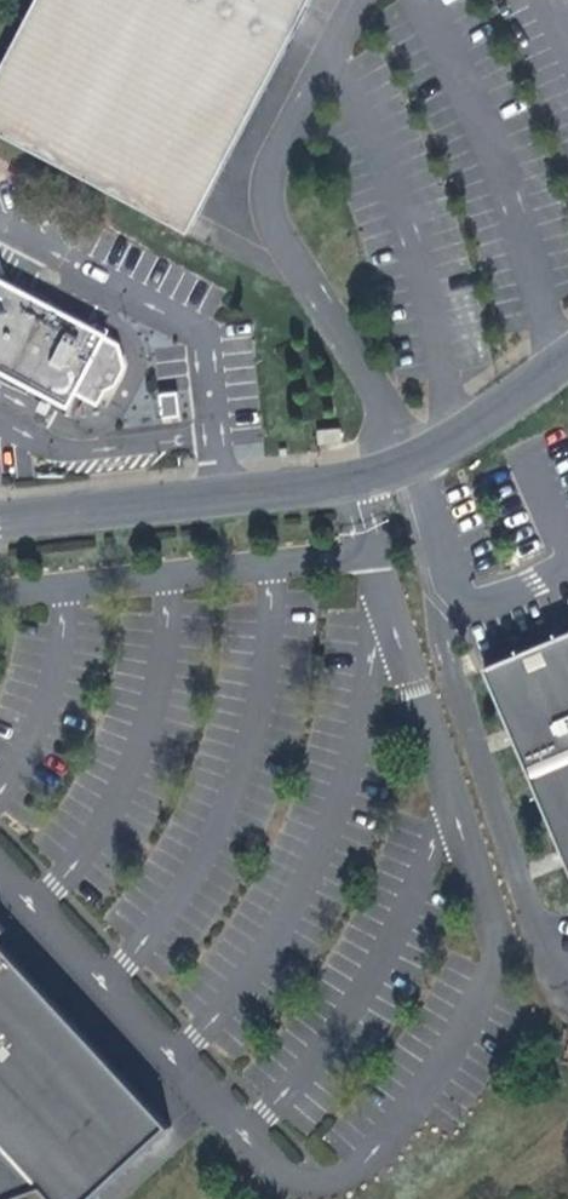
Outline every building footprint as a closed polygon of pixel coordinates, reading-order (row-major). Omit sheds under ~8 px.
[(0,70),(0,135),(188,234),(292,36),(309,5),(311,0),(37,0),(0,70)] [(68,408),(77,393),(97,403),(105,389),(115,385),(125,366),(119,345),(106,338),(107,335),(31,295),(28,301),(23,298),(26,292),(5,281),(0,264),(0,372),(68,408)] [(31,295),(26,292),(23,298),(28,301),(31,295)] [(178,416),(177,392),(161,393),(162,417),(178,416)] [(482,671),(567,873),(567,634),(482,671)] [(46,1192),(52,1198),(93,1198),(172,1126),(0,940),(0,1198),(26,1198),(46,1192)]
